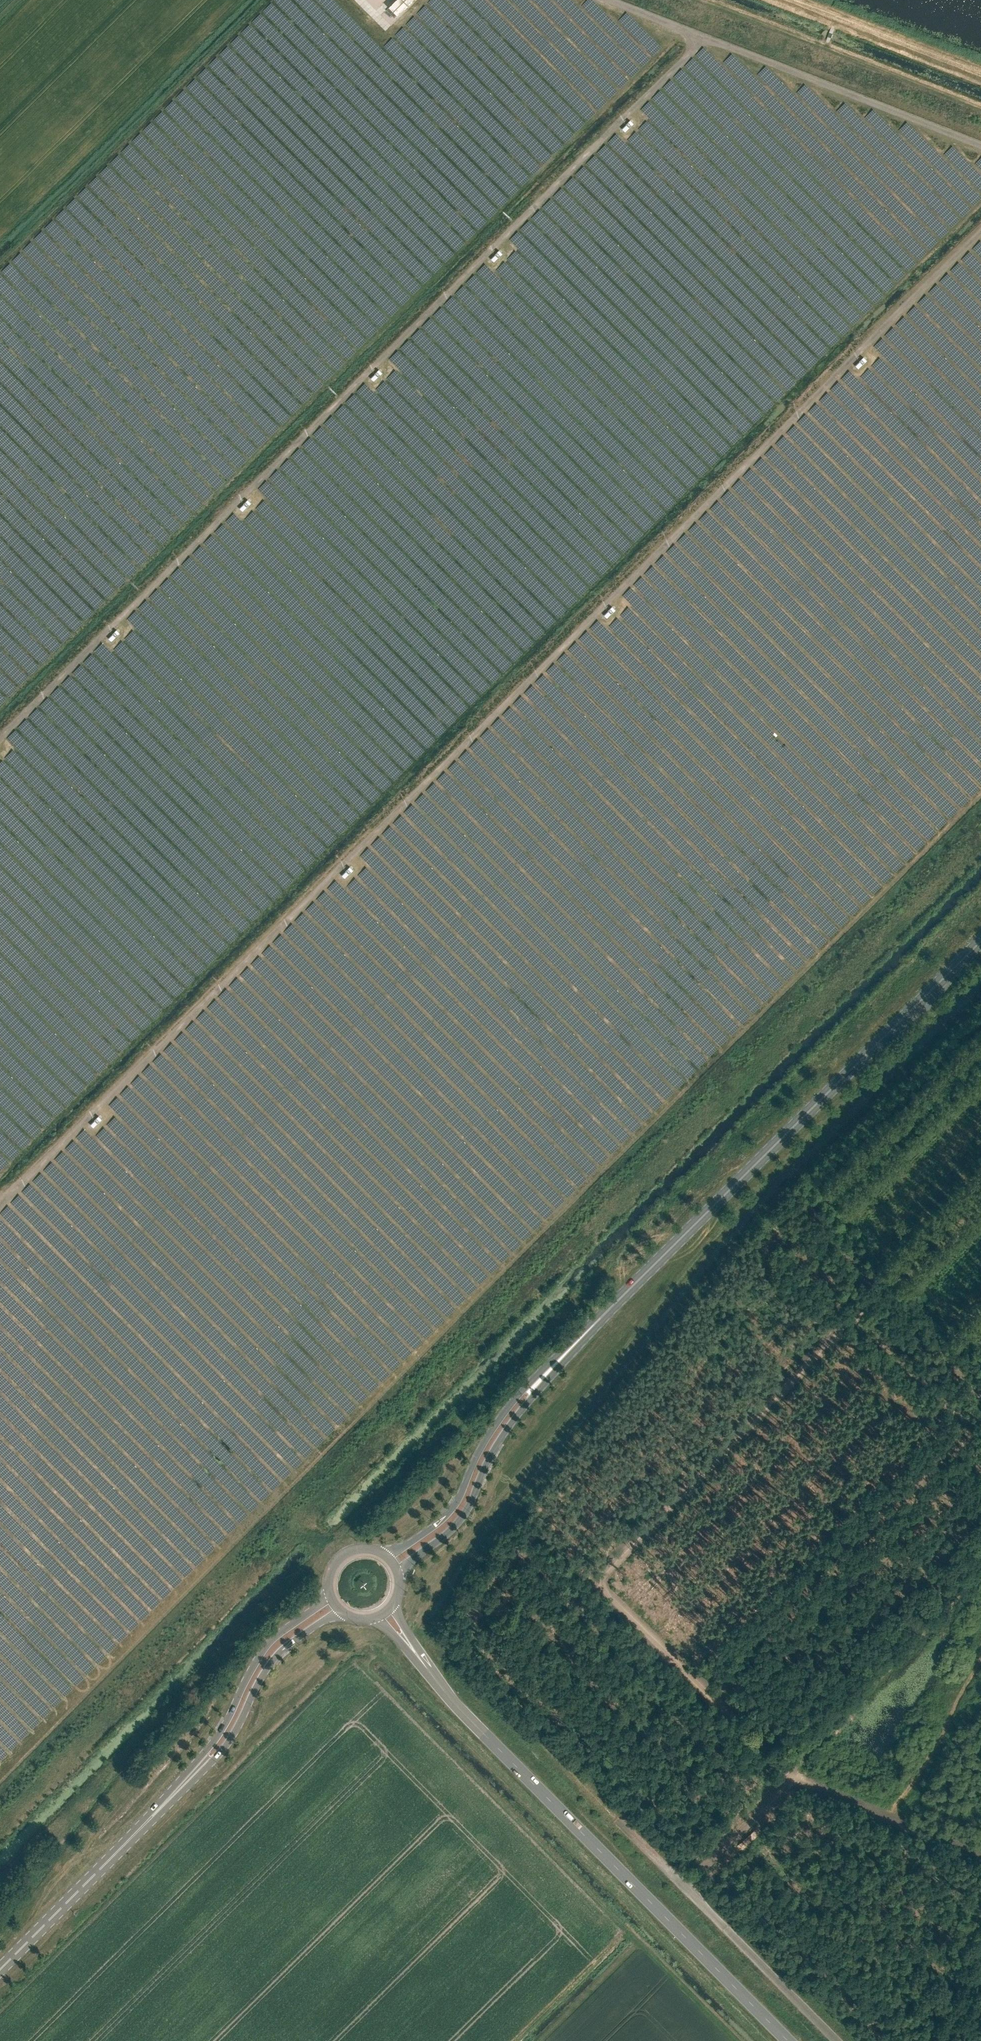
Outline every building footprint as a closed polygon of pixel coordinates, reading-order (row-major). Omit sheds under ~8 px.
[(413,0),(397,0),(396,1),(390,7),(389,7),(390,8),(397,15),(398,16),(398,15),(404,9),(405,8),(412,1),(413,1),(413,0)] [(558,45),(566,53),(573,47),(565,38),(558,45)] [(544,56),(551,65),(558,59),(551,51),(544,56)] [(225,239),(228,237),(220,225),(214,229),(219,237),(222,235),(225,239)] [(819,245),(815,249),(817,251),(818,256),(822,257),(821,261),(825,262),(823,264),(835,268),(837,262),(836,261),(829,253),(826,249),(825,252),(820,251),(828,244),(829,248),(841,251),(843,245),(839,244),(838,238),(832,231),(830,232),(829,229),(825,230),(823,228),(821,232),(827,240),(826,240),(825,246),(818,238),(819,245)] [(315,266),(313,277),(319,270),(317,279),(343,285),(342,279),(348,277),(350,287),(354,269),(357,272),(356,266),(365,264),(349,249),(355,248),(356,242),(363,244),(350,232),(347,231),(352,236),(349,247),(335,233),(333,236),(328,234),(329,241),(333,245),(315,240),(318,257),(309,249),(308,252),(304,251),(303,258),(312,266),(315,266)] [(905,314),(923,362),(980,420),(980,285),(905,314)] [(283,498),(313,517),(324,510),(322,503),(342,497),(356,499),(352,485),(371,473),(366,457),(393,461),(359,439),(355,446),(337,435),(335,449),(323,442),(321,433),(284,457),(314,448),(311,469),(318,471),(303,475),(306,485),(304,484),(302,500),(270,495),(276,491),(269,481),(262,486),(278,510),(283,511),(280,500),(283,498)] [(215,490),(206,481),(203,484),(204,485),(199,490),(207,498),(215,490)] [(460,529),(457,536),(475,567),(500,578),(492,565),(497,562),(497,563),(511,569),(498,548),(490,544),(496,540),(500,546),(505,543),(490,519),(494,517),(478,490),(474,492),(484,508),(481,515),(468,494),(465,501),(461,499),(457,507),(463,504),(471,517),(465,515),(463,519),(455,505),(448,510),(460,529)] [(672,551),(623,592),(639,611),(642,621),(643,610),(641,606),(647,606),(649,605),(642,604),(642,600),(644,601),(650,596),(649,598),(655,593),(641,592),(646,590),(644,586),(646,586),(651,585),(652,587),(656,584),(655,581),(655,577),(662,574),(664,576),(673,573),(664,573),(665,559),(672,560),(675,557),(672,551)] [(689,603),(695,602),(694,595),(692,595),(691,592),(681,593),(682,597),(689,597),(689,603)] [(475,829),(481,829),(481,819),(476,819),(476,815),(468,815),(467,823),(475,823),(475,829)] [(229,988),(211,1004),(214,1063),(213,1068),(217,1071),(222,1066),(221,1071),(222,1072),(223,1070),(223,1059),(223,1058),(227,1057),(223,1053),(227,1049),(226,1038),(230,1035),(234,1036),(235,1043),(242,1045),(243,1042),(243,1036),(240,1039),(239,1029),(238,1027),(244,1027),(247,1016),(235,1013),(234,1004),(228,1003),(235,996),(228,994),(235,994),(229,988)] [(219,1089),(225,1084),(216,1075),(212,1079),(219,1085),(216,1087),(219,1089)]
